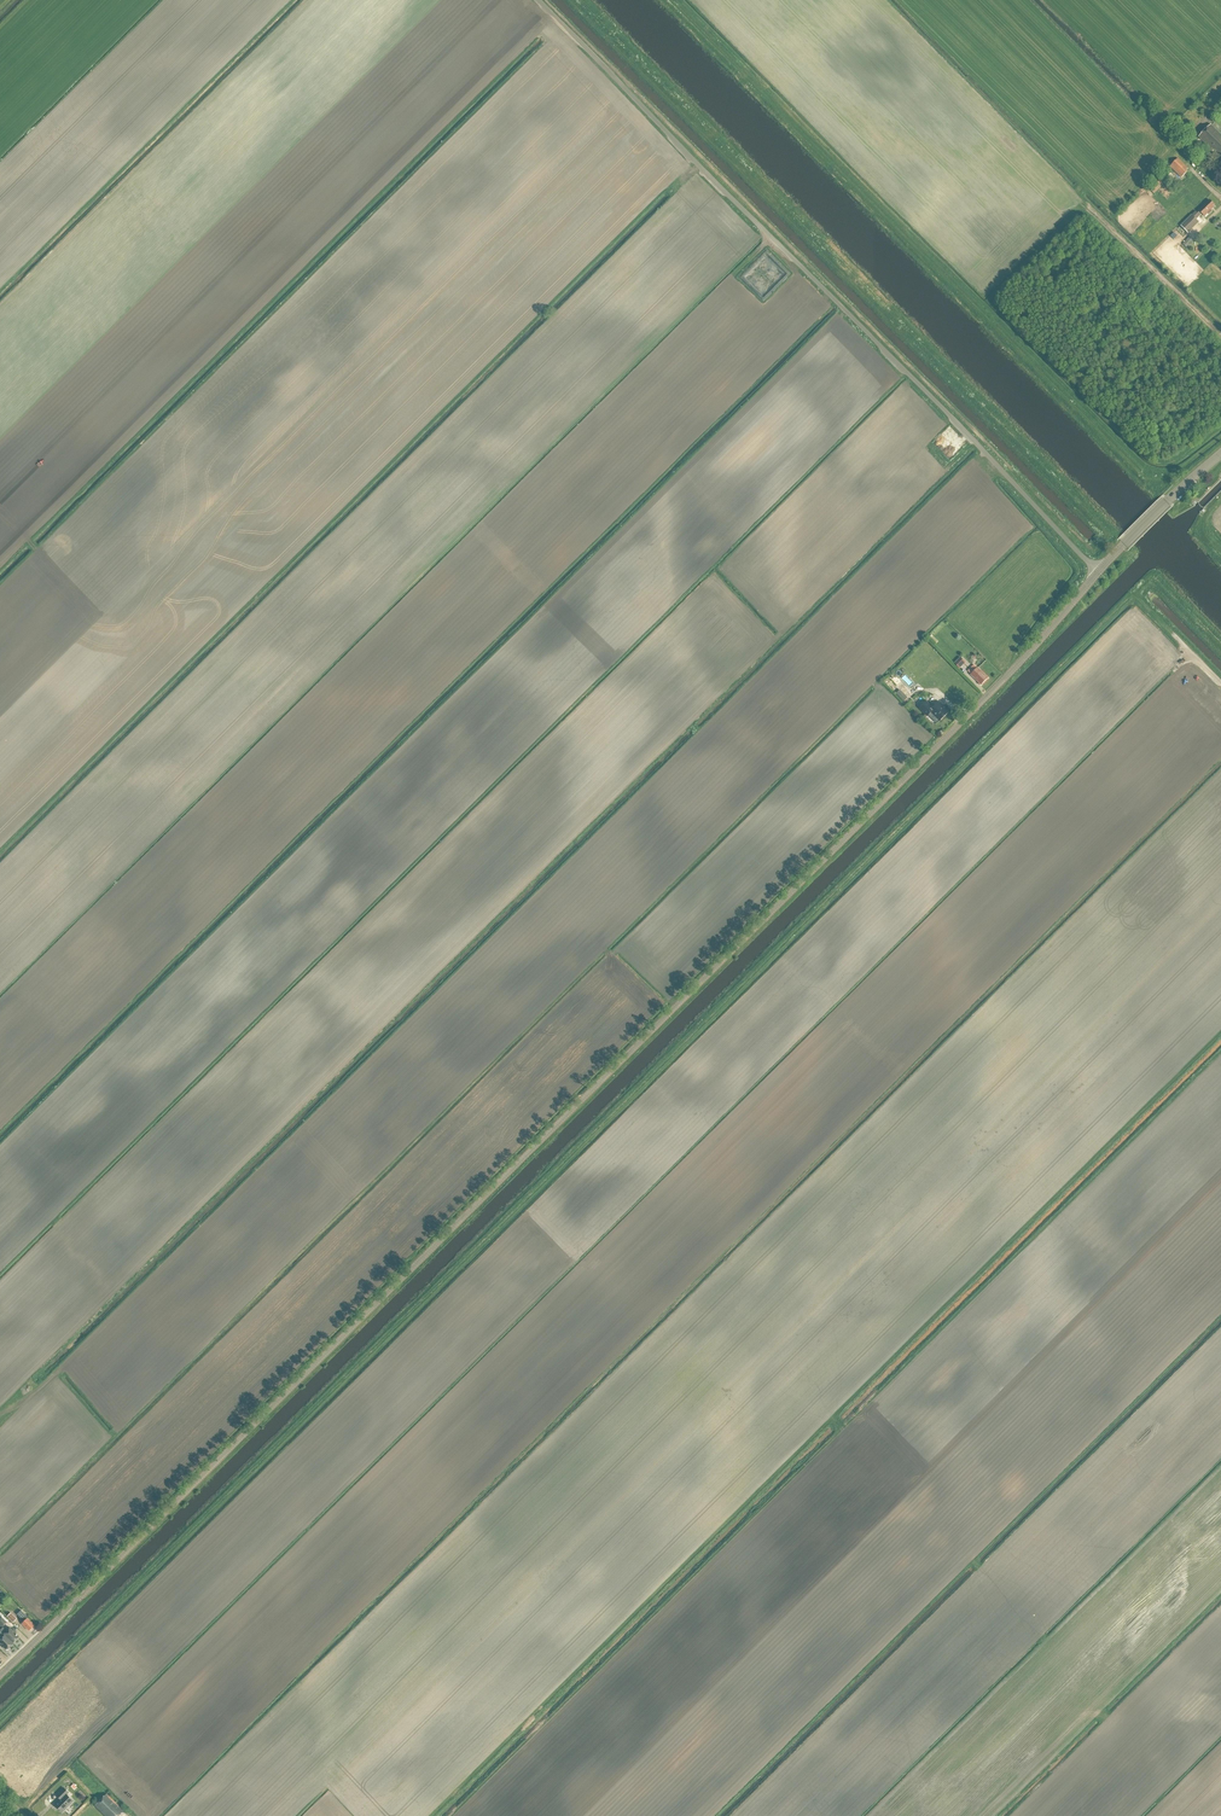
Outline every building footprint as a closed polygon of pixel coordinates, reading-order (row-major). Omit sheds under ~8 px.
[(1192,127),(1182,117),(1176,123),(1186,134),(1192,127)] [(1211,125),(1199,137),(1213,152),(1214,151),(1219,156),(1220,155),(1220,156),(1220,135),(1211,125)] [(1187,171),(1188,169),(1178,159),(1170,166),(1181,178),(1188,172),(1187,171)] [(1161,174),(1147,187),(1154,194),(1167,181),(1161,174)] [(1214,205),(1210,200),(1197,212),(1196,211),(1181,226),(1188,233),(1199,222),(1196,219),(1202,214),(1205,217),(1208,213),(1209,214),(1212,211),(1211,210),(1215,207),(1214,206),(1214,205)] [(1193,241),(1194,240),(1190,237),(1183,245),(1187,248),(1191,243),(1193,246),(1196,243),(1193,241)] [(931,634),(928,637),(935,644),(938,641),(931,634)] [(961,657),(955,663),(960,669),(966,663),(961,657)] [(968,671),(971,675),(981,685),(988,678),(978,668),(978,669),(974,665),(968,671)] [(896,693),(903,701),(907,697),(900,689),(896,693)] [(932,712),(941,721),(948,713),(942,707),(943,706),(939,702),(933,708),(926,702),(920,708),(928,716),(932,712)] [(29,1631),(35,1625),(27,1618),(26,1617),(27,1616),(21,1610),(17,1614),(24,1621),(22,1624),(29,1631)] [(17,1619),(11,1613),(7,1616),(13,1622),(17,1619)] [(5,1635),(13,1643),(20,1636),(11,1628),(7,1631),(4,1627),(0,1631),(5,1635)] [(1,1632),(0,1633),(0,1636),(2,1638),(0,1640),(0,1643),(7,1650),(13,1644),(13,1643),(1,1632)] [(62,1813),(73,1802),(65,1794),(68,1792),(65,1788),(55,1797),(59,1801),(55,1806),(62,1813)] [(124,1811),(106,1794),(95,1806),(105,1815),(119,1815),(124,1811)]
